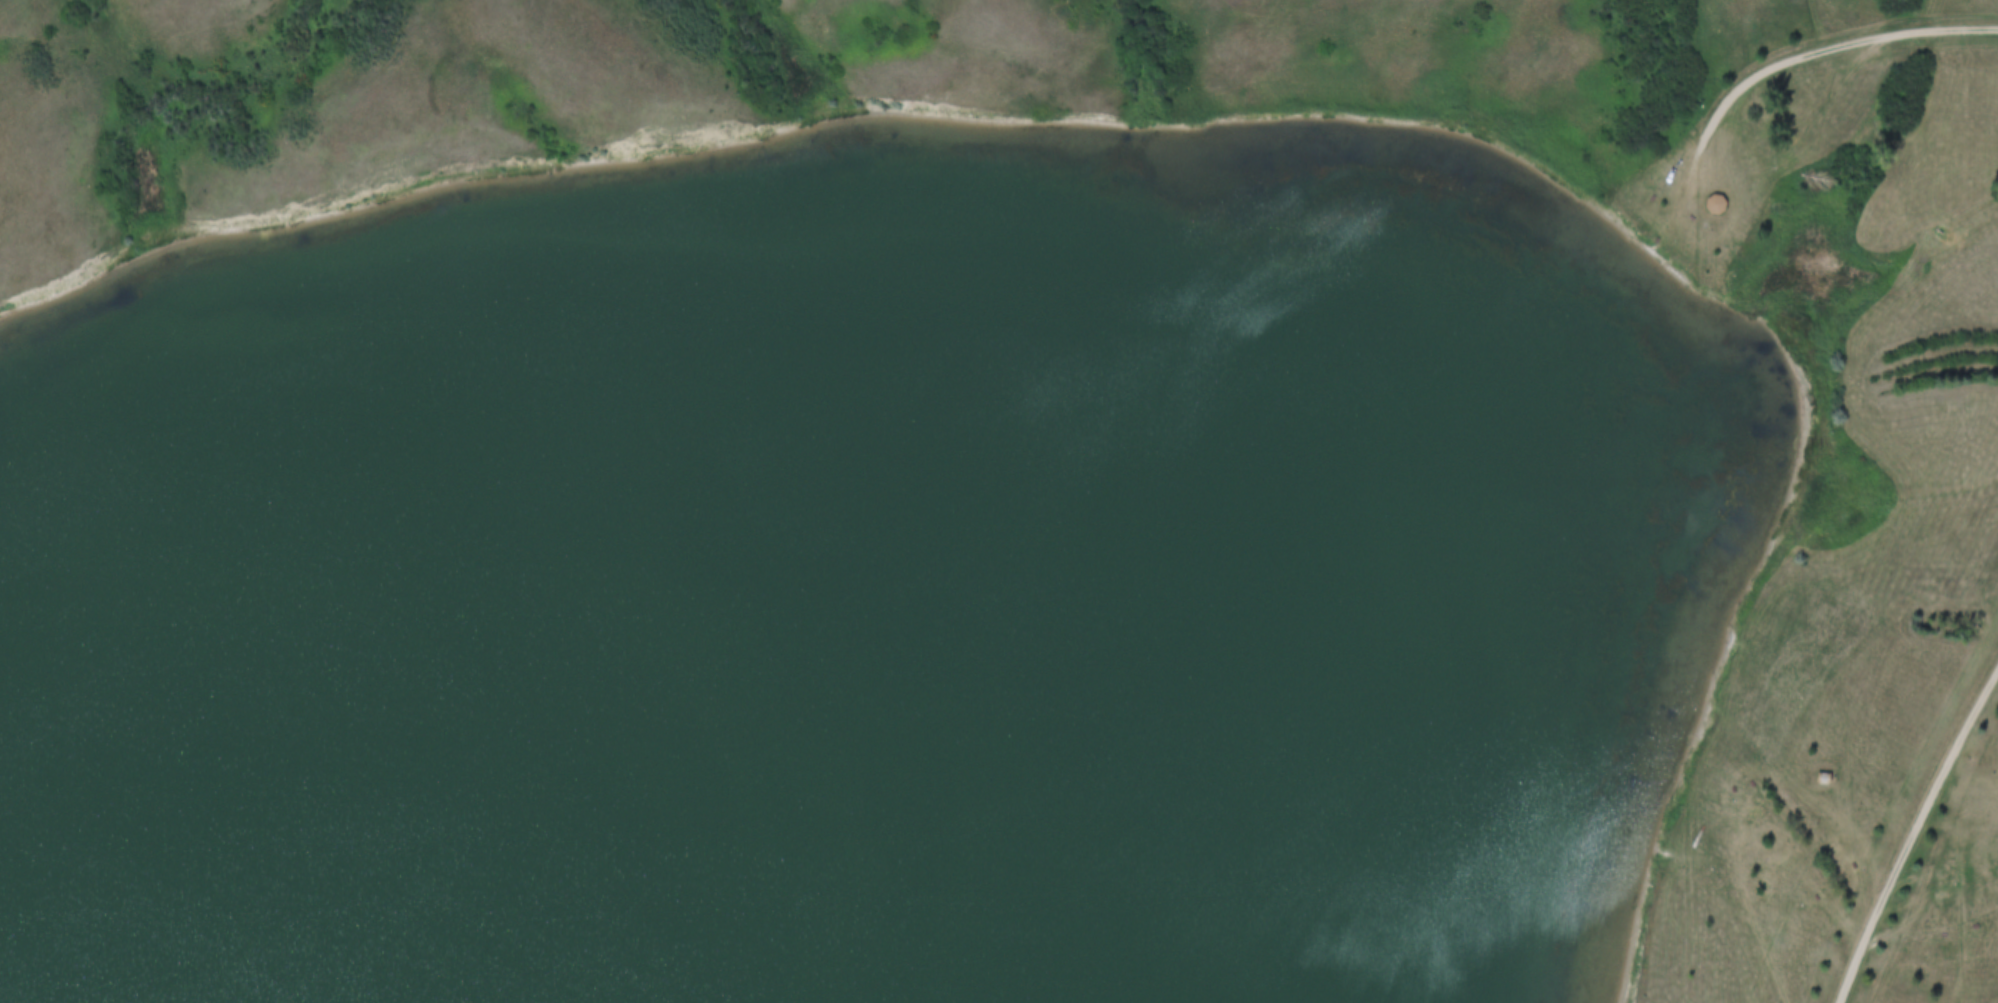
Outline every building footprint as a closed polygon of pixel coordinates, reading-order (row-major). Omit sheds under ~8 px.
[(1720,185),(1712,184),(1705,189),(1704,197),(1709,203),(1717,205),(1724,200),(1725,192),(1720,185)] [(1715,216),(1729,211),(1724,195),(1709,201),(1715,216)] [(1817,765),(1830,765),(1829,776),(1817,776),(1817,765)]
